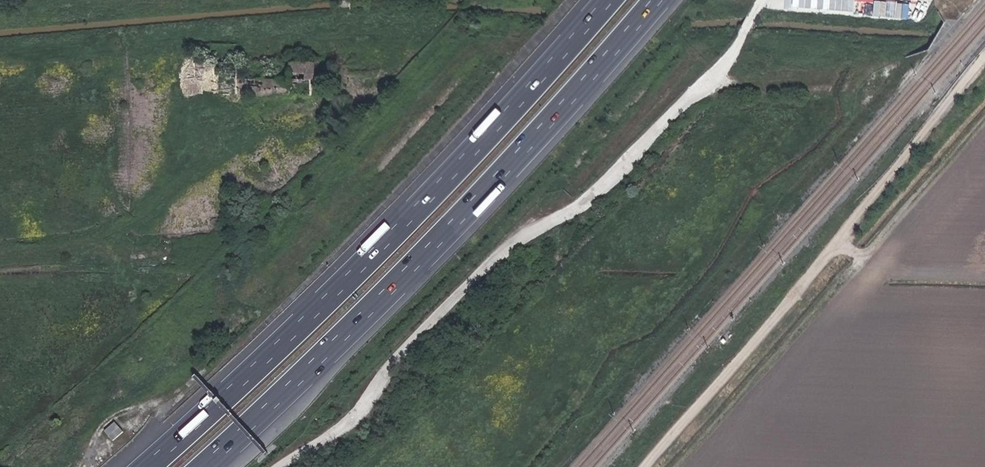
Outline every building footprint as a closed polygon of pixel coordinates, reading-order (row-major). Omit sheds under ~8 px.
[(193,94),(312,96),(312,61),(238,60),(238,44),(193,43),(193,94)] [(118,420),(107,430),(115,440),(127,431),(118,420)]
